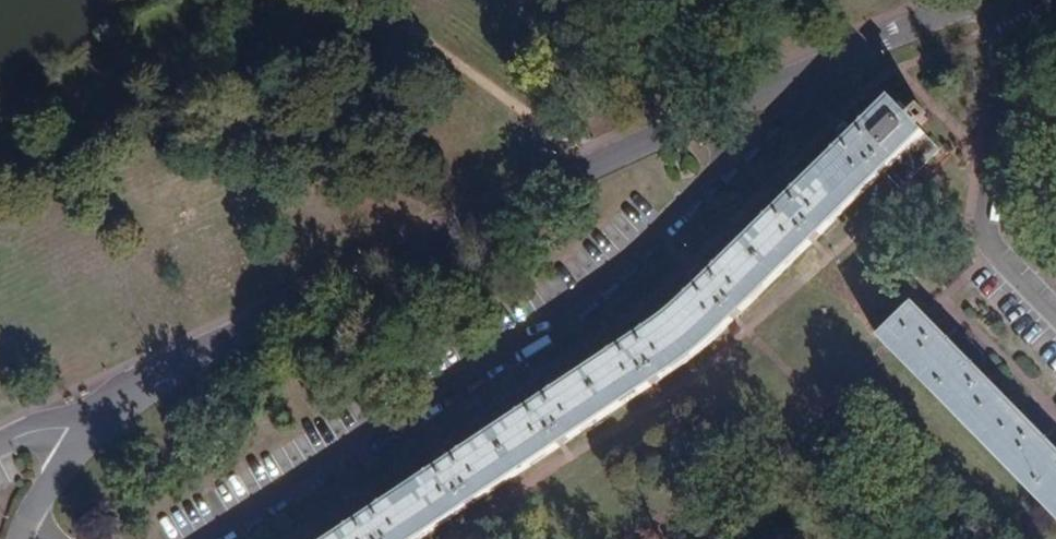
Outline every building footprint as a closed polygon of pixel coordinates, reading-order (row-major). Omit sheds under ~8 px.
[(694,354),(887,167),(923,132),(916,126),(910,119),(890,99),(660,322),(331,538),(412,538),(694,354)] [(924,117),(918,111),(910,119),(916,126),(924,117)] [(904,184),(939,150),(923,132),(887,167),(904,184)] [(912,304),(879,337),(1055,517),(1055,451),(912,304)]
